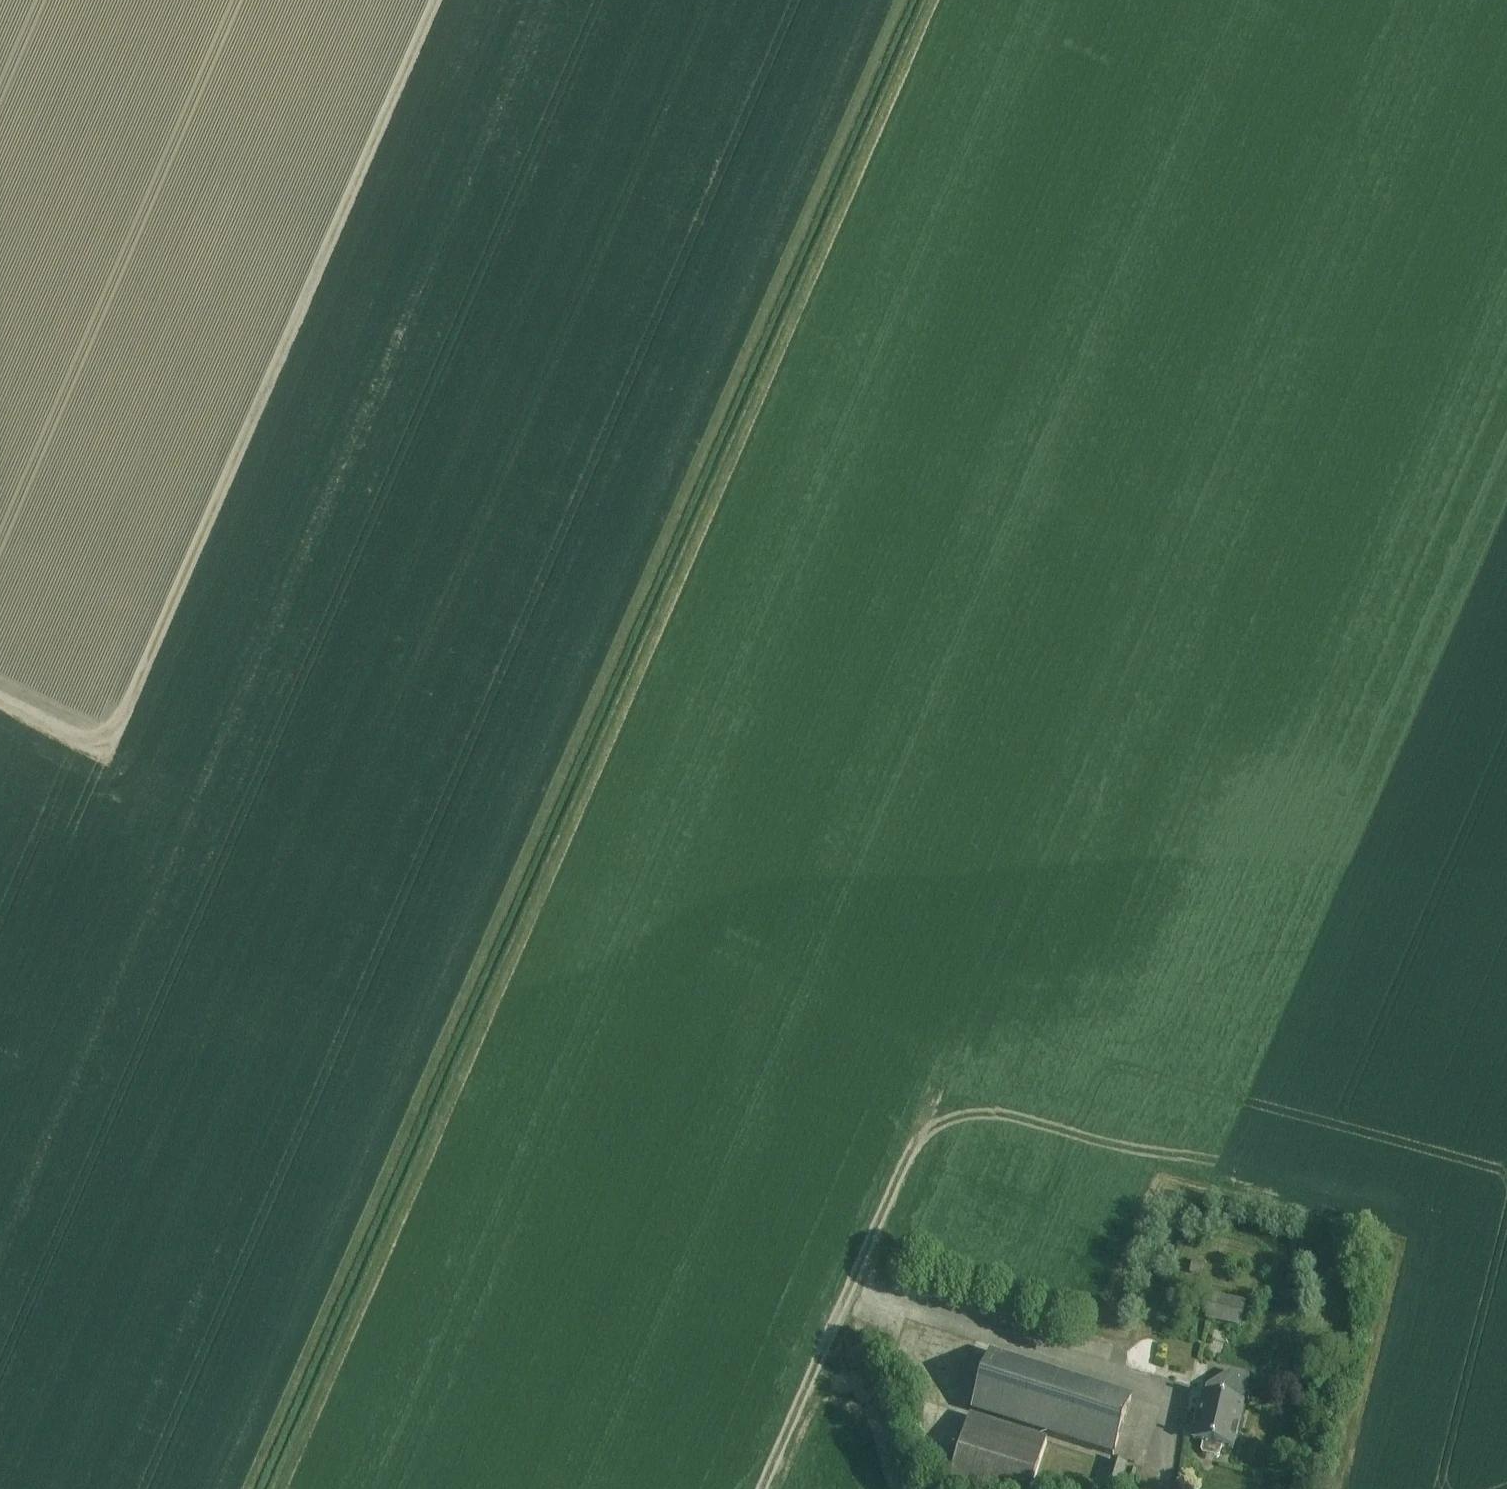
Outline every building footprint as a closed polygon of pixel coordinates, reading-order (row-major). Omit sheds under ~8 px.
[(1208,1320),(1242,1327),(1247,1305),(1213,1298),(1208,1320)] [(1114,1457),(1132,1398),(991,1354),(973,1412),(1114,1457)] [(1193,1441),(1204,1443),(1201,1454),(1203,1456),(1218,1460),(1221,1458),(1223,1448),(1234,1451),(1251,1379),(1231,1374),(1228,1387),(1217,1385),(1209,1390),(1207,1398),(1204,1397),(1193,1441)] [(947,1488),(950,1488),(1033,1488),(1047,1443),(970,1419),(947,1488)] [(1126,1465),(1112,1461),(1105,1483),(1120,1487),(1126,1465)]
